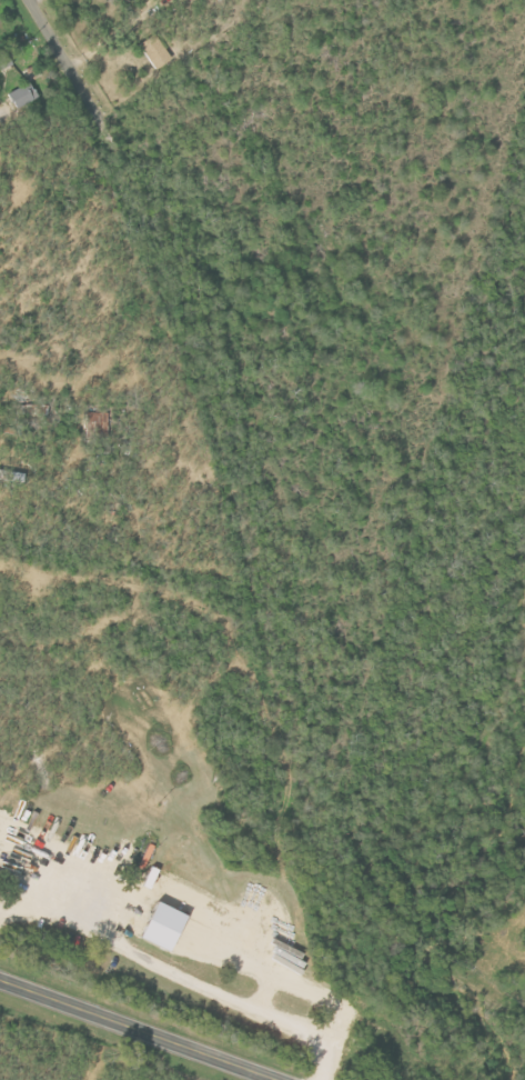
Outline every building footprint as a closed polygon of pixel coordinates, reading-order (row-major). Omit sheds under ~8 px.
[(168,59),(151,33),(134,45),(151,70),(168,59)] [(5,99),(17,112),(35,95),(23,82),(5,99)] [(85,435),(106,436),(107,413),(86,413),(85,435)] [(132,940),(162,953),(178,916),(148,903),(132,940)]
